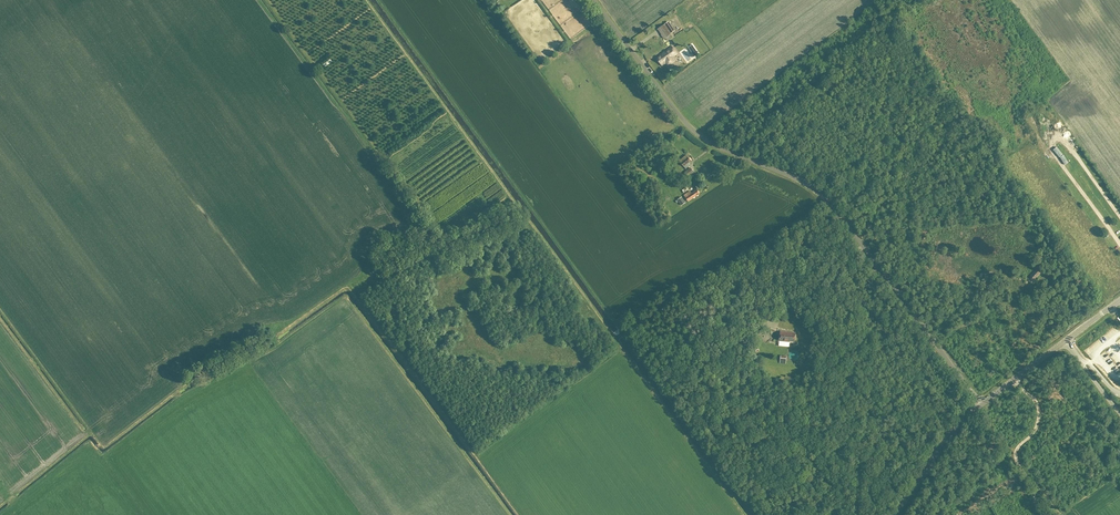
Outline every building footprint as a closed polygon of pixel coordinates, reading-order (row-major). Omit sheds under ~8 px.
[(661,35),(664,39),(670,34),(673,32),(667,23),(658,30),(659,29),(662,34),(661,35)] [(691,45),(688,48),(694,57),(698,54),(691,45)] [(656,58),(662,66),(666,63),(668,66),(674,61),(672,58),(677,54),(672,47),(656,58)] [(690,164),(692,162),(686,155),(679,161),(685,169),(690,165),(690,164)] [(685,173),(688,177),(690,179),(693,176),(692,174),(694,173),(690,168),(685,173)] [(692,194),(690,191),(684,196),(688,202),(699,194),(697,190),(692,194)] [(681,206),(685,203),(682,197),(677,200),(681,206)] [(1038,270),(1035,270),(1030,276),(1030,279),(1032,280),(1034,280),(1040,274),(1039,272),(1038,270)] [(761,306),(754,309),(758,316),(765,313),(761,306)] [(780,332),(779,341),(787,342),(787,341),(794,342),(795,333),(780,332)] [(736,337),(739,350),(748,347),(745,335),(736,337)]
